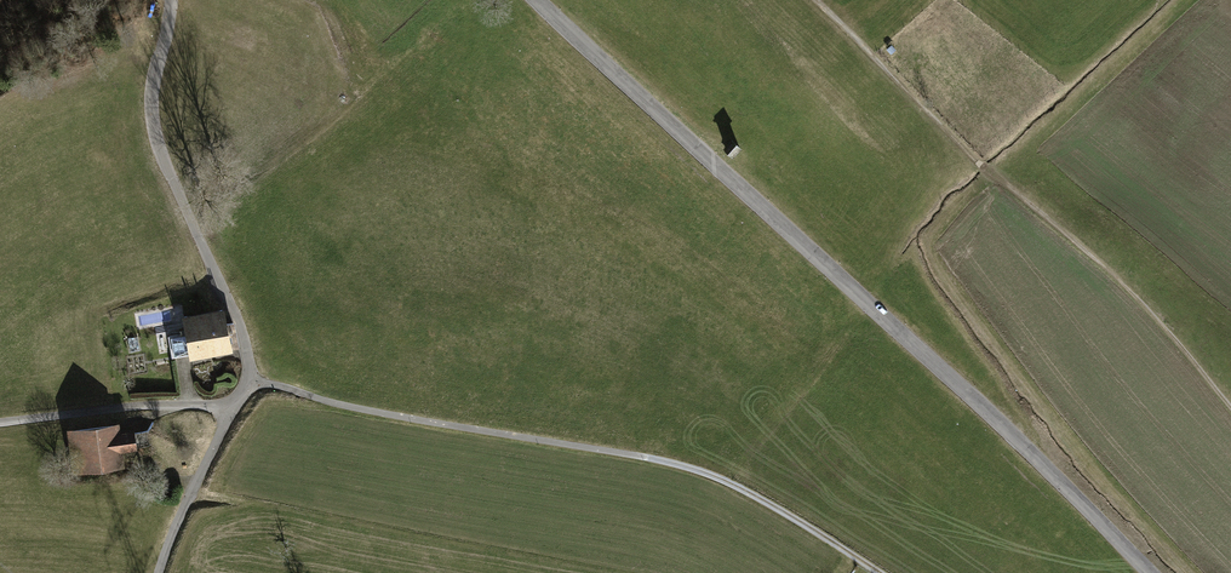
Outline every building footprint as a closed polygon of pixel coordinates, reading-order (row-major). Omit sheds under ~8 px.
[(733,140),(724,151),(733,160),(743,149),(733,140)] [(226,310),(183,317),(185,330),(168,333),(172,359),(190,355),(191,360),(234,353),(234,349),(240,348),(235,323),(229,324),(226,310)] [(119,426),(69,430),(73,474),(126,469),(124,452),(138,450),(136,432),(120,433),(119,426)]
